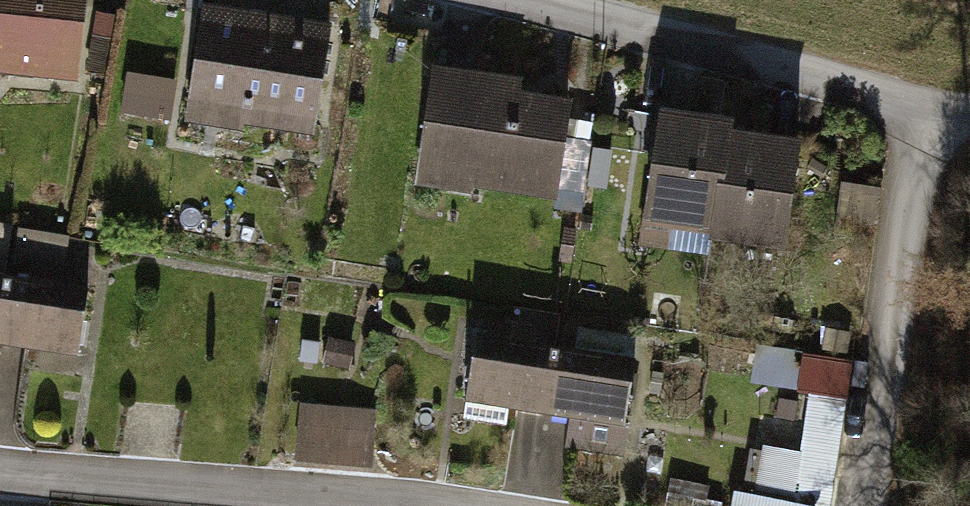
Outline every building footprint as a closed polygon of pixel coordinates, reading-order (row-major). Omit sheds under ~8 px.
[(72,71),(79,0),(0,0),(0,64),(72,71)] [(328,30),(203,10),(190,93),(242,101),(239,116),(313,128),(328,30)] [(112,14),(94,11),(85,67),(104,70),(112,14)] [(506,84),(435,73),(420,169),(554,189),(567,108),(504,99),(506,84)] [(174,88),(127,80),(122,109),(169,116),(174,88)] [(729,126),(661,116),(646,213),(644,213),(639,245),(667,249),(673,214),(715,221),(728,136),(729,126)] [(782,241),(797,145),(728,136),(715,221),(713,230),(782,241)] [(588,150),(564,146),(557,187),(581,191),(588,150)] [(881,189),(842,182),(835,223),(874,229),(881,189)] [(67,259),(69,235),(0,230),(0,254),(67,259)] [(0,329),(0,341),(37,346),(38,336),(78,342),(86,288),(8,276),(0,329)] [(545,411),(555,346),(476,334),(464,416),(505,422),(508,405),(545,411)] [(635,358),(555,346),(545,411),(573,415),(568,444),(620,451),(635,358)] [(783,352),(762,349),(758,380),(779,382),(782,360),(783,352)] [(803,363),(782,360),(779,382),(800,385),(803,363)] [(848,370),(803,363),(800,385),(799,388),(815,390),(799,498),(829,503),(848,370)] [(664,377),(649,376),(648,390),(664,391),(664,377)] [(307,410),(302,447),(371,453),(370,415),(307,410)] [(804,453),(764,447),(758,490),(799,495),(804,453)] [(735,505),(803,505),(737,495),(735,505)]
